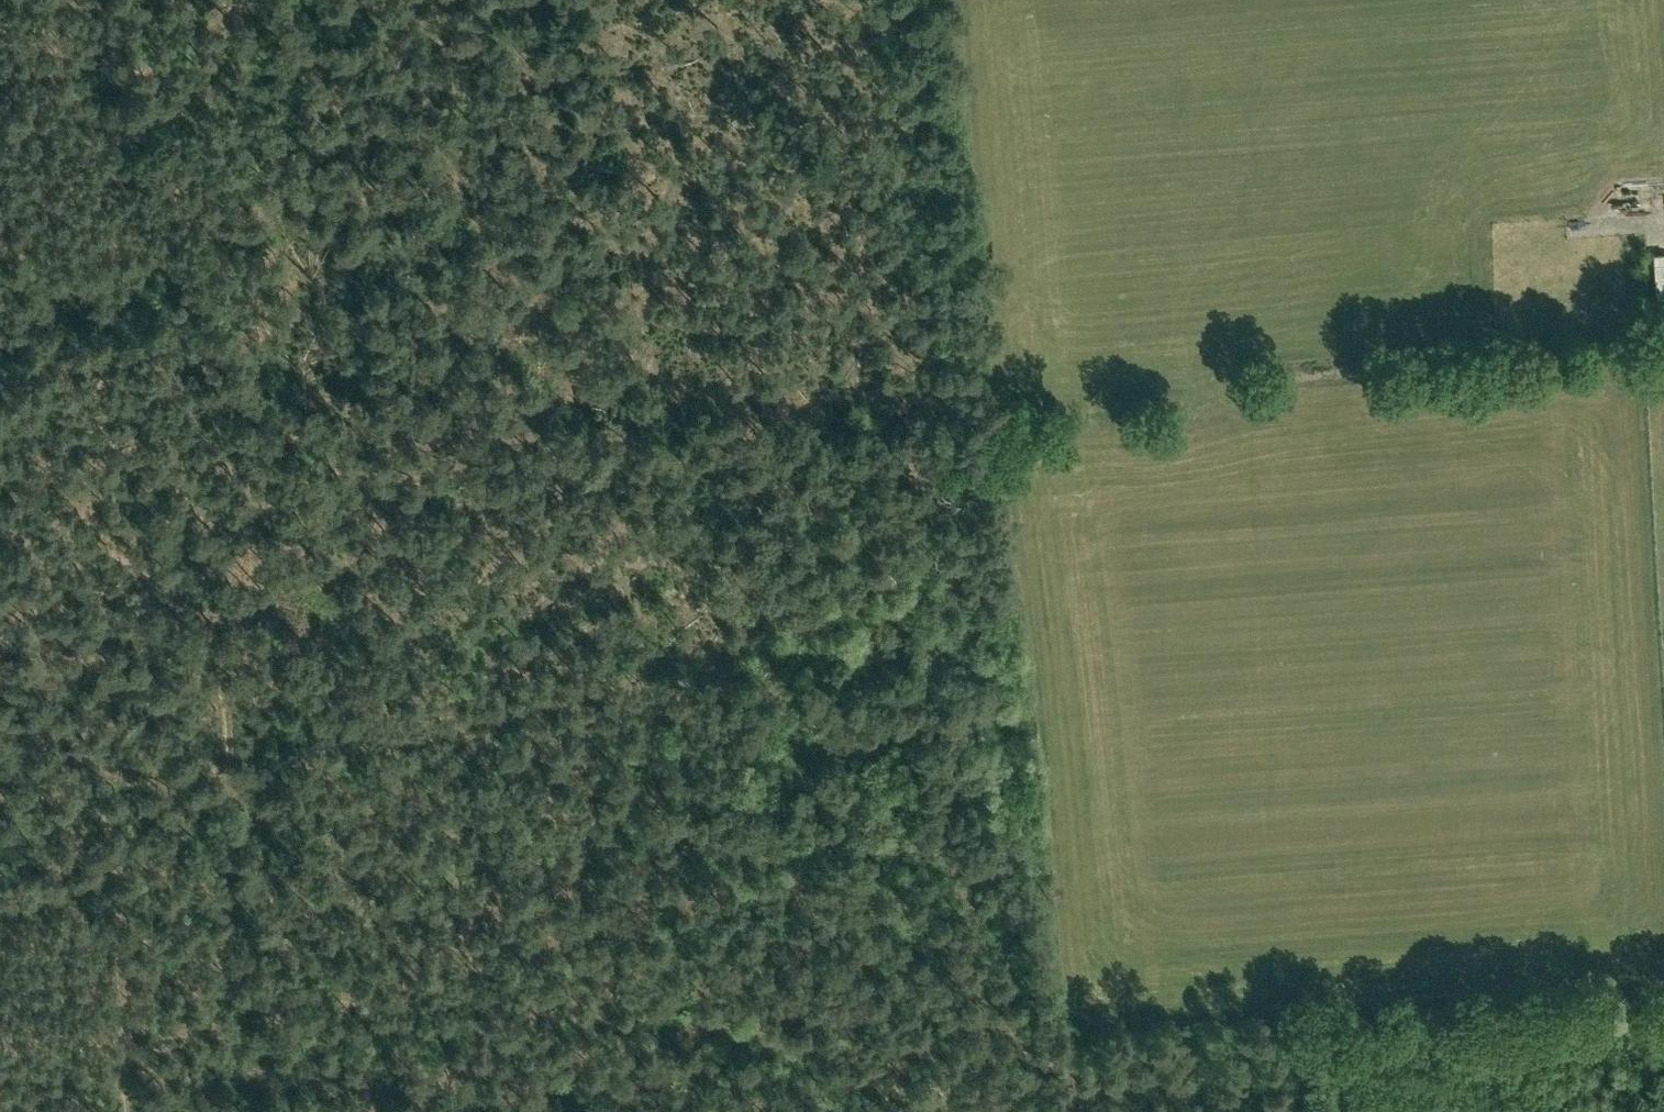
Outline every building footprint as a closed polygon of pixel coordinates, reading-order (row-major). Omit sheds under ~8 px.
[(1647,185),(1647,193),(1663,194),(1663,186),(1647,185)] [(1654,253),(1657,298),(1663,297),(1663,253),(1654,253)]
